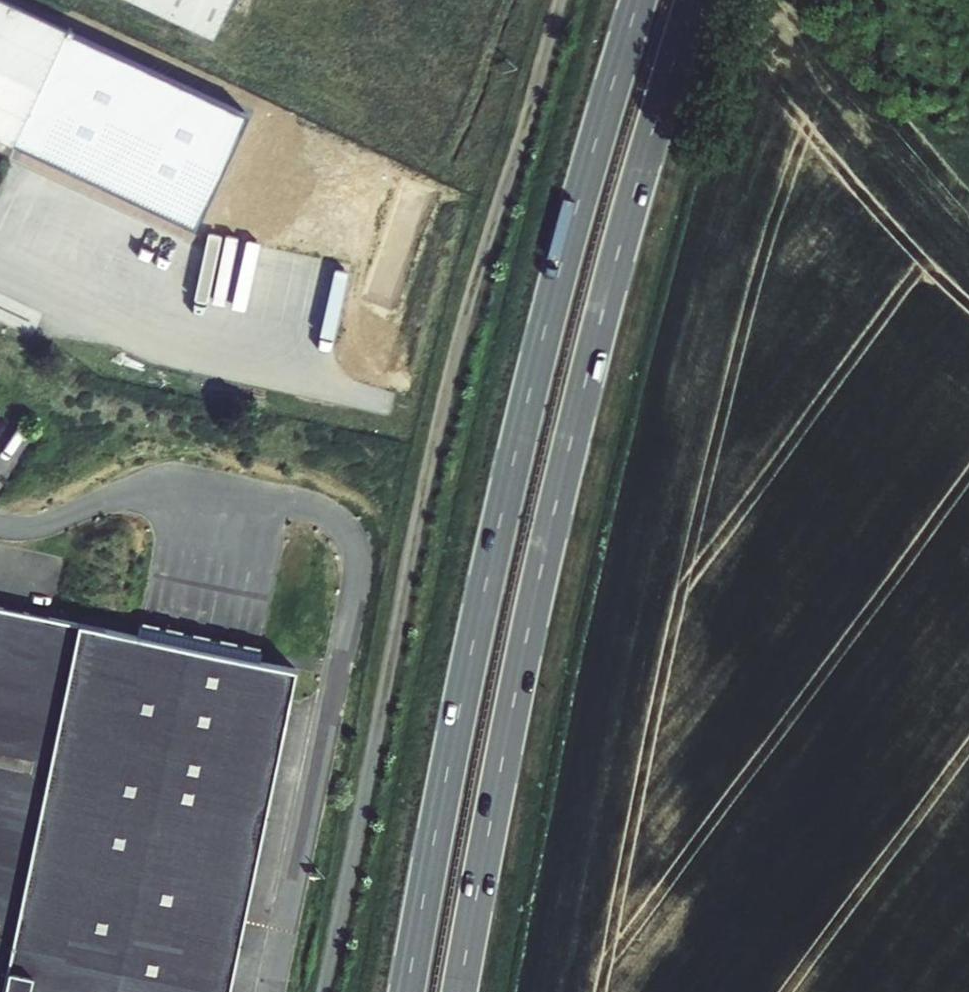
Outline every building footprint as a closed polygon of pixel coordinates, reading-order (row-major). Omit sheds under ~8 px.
[(214,41),(233,0),(125,0),(214,41)] [(0,4),(0,143),(9,147),(61,32),(0,4)] [(288,662),(0,606),(0,991),(224,991),(288,662)]
